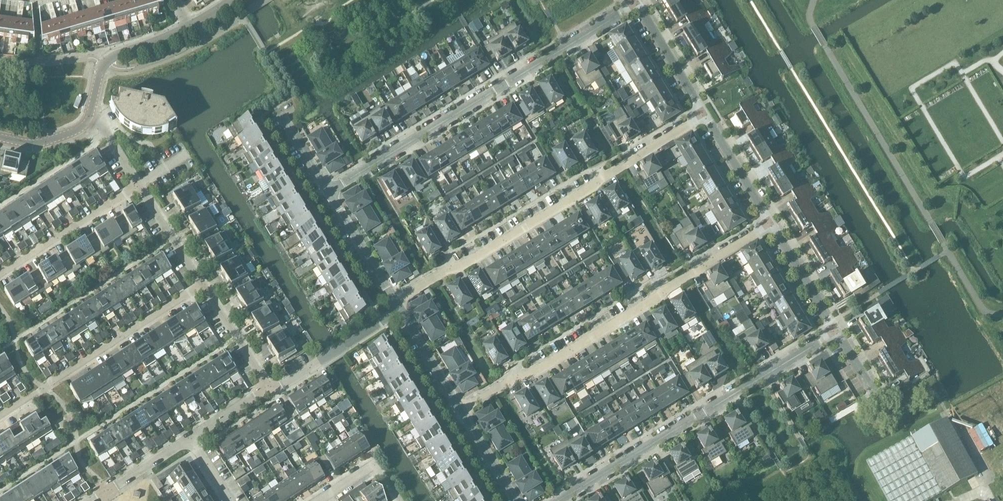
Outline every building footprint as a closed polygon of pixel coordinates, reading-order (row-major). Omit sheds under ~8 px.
[(132,0),(131,0),(121,3),(127,24),(131,23),(129,19),(137,17),(132,0)] [(137,17),(144,15),(145,19),(149,18),(144,0),(132,0),(137,17)] [(153,17),(151,13),(159,10),(158,7),(163,5),(161,0),(144,0),(149,18),(153,17)] [(664,2),(663,3),(668,12),(687,1),(687,0),(663,0),(664,2)] [(687,1),(668,12),(668,13),(674,21),(675,20),(677,23),(685,18),(688,23),(707,12),(702,4),(691,7),(687,1)] [(110,6),(115,23),(122,21),(123,25),(127,24),(121,3),(110,6)] [(99,9),(105,31),(109,30),(108,26),(115,23),(110,6),(99,9)] [(88,13),(93,30),(100,28),(101,32),(105,31),(99,9),(88,13)] [(707,12),(688,23),(691,28),(683,33),(685,36),(684,37),(688,46),(711,33),(708,34),(704,28),(711,20),(707,12)] [(93,30),(88,13),(77,16),(83,37),(87,36),(85,32),(93,30)] [(83,37),(77,16),(66,19),(71,36),(78,34),(79,38),(83,37)] [(64,38),(71,36),(66,19),(55,22),(61,44),(65,43),(64,38)] [(12,43),(16,43),(19,21),(8,20),(5,38),(13,39),(12,43)] [(19,21),(16,43),(20,44),(20,40),(29,41),(29,37),(35,38),(33,23),(19,21)] [(61,44),(55,22),(41,26),(42,41),(48,39),(49,43),(56,41),(57,45),(61,44)] [(476,22),(469,25),(474,34),(481,30),(476,22)] [(507,51),(508,51),(513,48),(515,51),(527,44),(520,33),(514,23),(496,34),(498,36),(507,51)] [(610,36),(616,47),(617,47),(632,38),(626,27),(610,36)] [(668,31),(670,37),(681,33),(679,27),(668,31)] [(696,54),(697,57),(706,52),(709,57),(727,46),(723,38),(715,40),(711,33),(688,46),(689,46),(695,54),(696,54)] [(498,36),(487,43),(488,45),(482,49),(490,62),(496,58),(498,62),(510,54),(508,51),(507,51),(498,36)] [(112,42),(109,43),(110,46),(114,45),(120,43),(120,41),(119,41),(118,37),(111,39),(112,42)] [(632,38),(617,47),(616,47),(612,49),(619,61),(639,49),(632,38)] [(463,47),(458,39),(455,42),(460,49),(463,47)] [(466,52),(463,47),(460,49),(464,57),(466,56),(477,73),(488,66),(476,46),(466,52)] [(589,49),(595,60),(601,57),(594,46),(589,49)] [(727,46),(709,57),(712,62),(704,67),(711,79),(719,74),(723,80),(741,69),(739,65),(728,68),(725,62),(732,54),(727,46)] [(639,49),(619,61),(626,71),(645,59),(639,49)] [(438,52),(442,60),(446,58),(441,50),(438,52)] [(457,61),(468,78),(477,73),(466,56),(464,57),(457,61)] [(599,89),(606,84),(590,57),(578,65),(580,68),(581,68),(582,70),(575,74),(579,80),(577,82),(581,90),(584,88),(585,89),(595,83),(599,89)] [(468,78),(457,61),(450,65),(446,58),(442,60),(447,67),(449,66),(459,84),(468,78)] [(632,82),(652,70),(645,59),(626,71),(632,82)] [(425,70),(428,68),(424,61),(420,63),(425,70)] [(440,72),(450,89),(459,84),(449,66),(447,67),(440,72)] [(425,70),(429,78),(431,77),(442,94),(450,89),(440,72),(433,76),(428,68),(425,70)] [(632,82),(639,93),(659,81),(652,70),(632,82)] [(407,81),(411,79),(406,71),(403,73),(407,81)] [(423,82),(433,100),(442,94),(431,77),(429,78),(423,82)] [(537,96),(547,112),(556,107),(554,103),(562,99),(559,94),(560,93),(557,88),(556,89),(549,78),(538,85),(543,92),(537,96)] [(433,100),(423,82),(415,87),(411,79),(407,81),(412,89),(414,88),(424,105),(433,100)] [(639,93),(645,104),(649,101),(665,92),(659,81),(639,93)] [(390,92),(393,90),(389,82),(385,84),(390,92)] [(412,89),(405,93),(416,110),(424,105),(414,88),(412,89)] [(416,110),(405,93),(398,97),(393,90),(390,92),(395,99),(396,99),(397,101),(398,101),(407,115),(416,110)] [(518,108),(528,124),(544,114),(530,90),(519,96),(524,104),(518,108)] [(656,112),(672,102),(665,92),(649,101),(656,112)] [(141,98),(141,101),(139,100),(138,100),(119,95),(119,96),(120,97),(118,106),(111,104),(112,107),(113,111),(115,115),(119,121),(122,123),(125,126),(130,129),(134,132),(139,134),(144,135),(149,136),(155,135),(163,134),(168,132),(177,126),(164,106),(154,103),(152,103),(152,101),(153,101),(153,100),(151,100),(148,99),(145,98),(143,98),(141,98)] [(752,129),(755,127),(771,118),(767,111),(756,114),(752,107),(760,99),(757,95),(739,107),(742,112),(734,117),(742,129),(750,124),(752,129)] [(396,122),(407,115),(398,101),(397,101),(387,107),(395,120),(394,120),(396,122)] [(672,102),(656,112),(663,123),(678,114),(672,102)] [(628,114),(633,111),(629,105),(624,108),(628,114)] [(512,106),(501,113),(510,128),(510,127),(521,121),(512,106)] [(389,123),(394,120),(395,120),(387,107),(381,111),(380,108),(369,115),(378,130),(377,130),(379,134),(391,126),(389,123)] [(621,109),(614,113),(618,119),(607,126),(608,127),(605,129),(610,136),(612,135),(616,141),(623,137),(624,139),(623,139),(626,143),(638,136),(621,109)] [(633,111),(628,114),(632,121),(637,118),(633,111)] [(377,130),(378,130),(369,115),(368,113),(350,123),(356,133),(362,144),(374,137),(372,134),(377,130)] [(501,113),(492,118),(503,136),(512,130),(510,127),(510,128),(501,113)] [(777,115),(772,118),(777,126),(782,124),(777,115)] [(238,137),(237,136),(260,123),(258,120),(251,124),(247,118),(241,121),(239,120),(235,125),(228,130),(232,137),(230,139),(231,141),(238,137)] [(492,118),(483,123),(494,141),(503,136),(492,118)] [(756,135),(748,140),(750,143),(749,143),(753,152),(753,153),(773,141),(768,134),(776,126),(771,118),(755,127),(752,129),(756,135)] [(643,120),(634,125),(636,128),(645,123),(643,120)] [(237,136),(238,137),(243,145),(258,136),(255,130),(261,126),(260,123),(237,136)] [(483,123),(475,129),(485,146),(494,141),(483,123)] [(646,133),(642,127),(637,130),(641,136),(646,133)] [(475,129),(466,134),(477,152),(485,146),(475,129)] [(568,146),(574,157),(580,153),(585,161),(596,155),(581,131),(571,137),(574,142),(568,146)] [(311,141),(310,142),(315,150),(316,149),(320,156),(318,157),(324,167),(326,165),(331,173),(337,170),(341,167),(343,166),(338,158),(341,156),(335,147),(333,149),(324,134),(325,134),(325,133),(312,141),(310,138),(310,139),(311,141)] [(466,134),(457,139),(468,157),(477,152),(466,134)] [(682,155),(698,146),(691,135),(675,144),(682,155)] [(248,154),(270,140),(269,137),(262,141),(258,136),(243,145),(248,153),(248,154)] [(457,139),(449,145),(459,162),(458,163),(460,165),(470,159),(468,157),(457,139)] [(519,143),(522,147),(528,143),(526,139),(519,143)] [(265,147),(272,143),(270,140),(248,154),(248,153),(241,157),(242,159),(245,158),(249,165),(253,163),(253,162),(269,153),(265,147)] [(753,153),(759,161),(760,160),(762,163),(770,158),(773,163),(776,162),(792,152),(787,145),(777,148),(773,141),(753,153)] [(522,147),(519,143),(513,147),(515,151),(522,147)] [(554,167),(560,163),(565,171),(575,165),(563,144),(552,151),(553,152),(547,156),(554,167)] [(449,145),(440,150),(450,167),(458,163),(459,162),(449,145)] [(523,150),(526,154),(532,150),(530,146),(523,150)] [(682,155),(689,166),(705,157),(698,146),(682,155)] [(439,171),(441,173),(443,176),(452,170),(450,167),(440,150),(431,155),(440,170),(439,171)] [(526,154),(523,150),(517,154),(519,158),(526,154)] [(659,152),(653,156),(661,168),(667,165),(659,152)] [(792,152),(776,162),(773,163),(777,169),(768,173),(770,176),(769,177),(774,186),(796,173),(791,165),(796,160),(792,152)] [(87,159),(97,174),(100,179),(109,173),(96,153),(87,159)] [(253,162),(253,163),(258,171),(281,158),(279,155),(272,159),(269,153),(253,162)] [(10,180),(10,179),(9,179),(10,174),(26,178),(26,179),(30,163),(21,161),(21,159),(5,155),(4,159),(0,158),(0,177),(10,180)] [(439,171),(440,170),(431,155),(420,162),(422,166),(423,166),(429,177),(430,177),(439,171)] [(351,162),(349,159),(348,157),(343,159),(347,165),(351,162)] [(705,157),(689,166),(684,168),(691,179),(711,167),(705,157)] [(258,171),(264,180),(279,170),(276,165),(283,160),(281,158),(258,171)] [(89,180),(97,174),(87,159),(79,164),(89,180)] [(652,159),(640,166),(642,170),(643,170),(644,172),(637,175),(646,191),(657,185),(661,191),(668,186),(652,159)] [(534,167),(543,182),(554,175),(545,160),(534,167)] [(429,177),(423,166),(422,166),(417,169),(412,161),(401,168),(414,189),(422,184),(424,187),(433,182),(430,177),(429,177)] [(70,170),(80,185),(83,189),(91,184),(89,180),(79,164),(70,170)] [(534,167),(525,172),(534,187),(543,182),(534,167)] [(711,167),(691,179),(698,191),(702,188),(718,178),(711,167)] [(71,191),(80,185),(70,170),(62,175),(71,191)] [(264,180),(269,189),(291,175),(290,172),(283,176),(279,170),(264,180)] [(525,192),(534,187),(525,172),(516,177),(525,192)] [(393,173),(382,180),(395,200),(405,194),(404,192),(410,188),(404,177),(398,181),(393,173)] [(796,173),(774,186),(774,187),(780,195),(781,194),(783,197),(791,192),(794,197),(812,186),(808,178),(797,181),(793,175),(796,173)] [(63,196),(71,191),(62,175),(53,181),(63,196)] [(286,182),(293,178),(291,175),(269,189),(274,197),(290,188),(286,182)] [(516,177),(507,183),(516,197),(525,192),(516,177)] [(702,188),(708,198),(724,189),(718,178),(702,188)] [(54,202),(63,196),(53,181),(45,187),(54,202)] [(449,186),(452,190),(458,186),(456,182),(449,186)] [(174,203),(177,207),(199,193),(193,184),(189,186),(187,183),(170,194),(176,202),(174,203)] [(508,203),(516,197),(507,183),(499,188),(508,203)] [(452,190),(449,186),(443,190),(445,194),(452,190)] [(603,204),(612,220),(621,214),(619,211),(627,206),(614,186),(604,192),(609,200),(603,204)] [(812,186),(794,197),(797,202),(789,207),(791,210),(790,211),(794,220),(814,209),(809,202),(817,194),(812,186)] [(46,207),(54,202),(45,187),(36,192),(46,207)] [(280,206),(302,192),(300,190),(293,194),(290,188),(274,197),(270,199),(275,207),(272,208),(273,210),(280,206)] [(353,215),(355,213),(359,220),(358,220),(363,229),(364,228),(366,231),(366,230),(365,228),(377,220),(377,219),(376,220),(367,206),(370,204),(364,195),(362,196),(357,188),(345,196),(349,204),(347,205),(353,215)] [(453,192),(456,196),(462,192),(460,188),(453,192)] [(499,208),(508,203),(499,188),(490,193),(499,208)] [(724,189),(708,198),(715,209),(731,200),(724,189)] [(27,198),(39,216),(48,211),(46,207),(36,192),(27,198)] [(297,199),(304,195),(302,192),(280,206),(285,215),(301,205),(297,199)] [(456,196),(453,192),(447,196),(449,200),(456,196)] [(199,193),(177,207),(180,212),(182,211),(186,218),(203,208),(195,196),(199,193)] [(490,213),(499,208),(490,193),(481,198),(490,213)] [(19,203),(29,218),(31,222),(39,216),(27,198),(19,203)] [(481,198),(473,204),(482,219),(490,213),(481,198)] [(585,217),(591,228),(597,224),(598,226),(609,220),(596,199),(586,206),(591,213),(585,217)] [(715,209),(711,211),(717,222),(737,210),(731,200),(715,209)] [(29,218),(19,203),(10,209),(20,224),(29,218)] [(225,203),(220,206),(223,211),(228,208),(225,203)] [(473,224),(482,219),(473,204),(464,209),(473,224)] [(286,226),(290,224),(313,210),(311,207),(304,211),(301,205),(285,215),(281,217),(286,226)] [(189,227),(192,232),(214,217),(209,208),(205,211),(203,208),(186,218),(191,225),(189,227)] [(2,214),(13,232),(14,234),(23,228),(20,224),(10,209),(2,214)] [(130,237),(138,232),(136,229),(142,224),(132,209),(118,218),(130,237)] [(464,209),(453,215),(453,216),(460,227),(459,227),(462,231),(473,224),(464,209)] [(794,220),(795,221),(795,220),(801,228),(802,228),(803,231),(811,226),(815,231),(833,220),(828,212),(818,215),(814,209),(794,220)] [(290,224),(296,232),(311,223),(308,217),(315,213),(313,210),(290,224)] [(454,230),(459,227),(460,227),(453,216),(453,215),(450,210),(433,221),(448,245),(459,238),(454,230)] [(737,210),(717,222),(724,234),(744,222),(737,210)] [(3,235),(5,237),(13,232),(2,214),(0,215),(0,230),(3,235)] [(567,222),(576,237),(577,237),(588,230),(579,215),(567,222)] [(220,226),(214,217),(192,232),(195,236),(197,235),(202,242),(219,232),(217,229),(220,226)] [(130,237),(118,218),(104,227),(114,243),(120,239),(122,242),(130,237)] [(688,218),(681,223),(684,229),(673,235),(674,236),(672,238),(676,246),(679,244),(683,251),(689,247),(690,248),(690,249),(692,253),(704,245),(688,218)] [(833,220),(815,231),(818,236),(810,241),(811,244),(810,245),(815,254),(837,241),(832,233),(838,228),(833,220)] [(567,222),(559,228),(569,245),(579,239),(577,237),(576,237),(567,222)] [(301,241),(323,227),(322,225),(315,229),(311,223),(296,232),(301,241)] [(425,226),(414,232),(429,256),(439,250),(435,242),(441,238),(434,227),(428,231),(425,226)] [(108,247),(114,243),(104,227),(90,237),(102,255),(110,250),(108,247)] [(318,234),(325,230),(323,227),(301,241),(306,250),(322,240),(318,234)] [(561,250),(569,245),(559,228),(550,233),(561,250)] [(706,229),(700,233),(708,246),(714,242),(706,229)] [(221,235),(219,232),(202,242),(207,250),(205,251),(208,256),(230,241),(224,232),(221,235)] [(552,256),(561,250),(550,233),(541,238),(552,256)] [(847,233),(836,239),(840,245),(850,240),(847,233)] [(94,260),(102,255),(90,237),(76,246),(86,261),(92,257),(94,260)] [(541,238),(532,243),(543,261),(544,261),(552,256),(541,238)] [(312,259),(334,245),(332,242),(325,246),(322,240),(306,250),(312,259)] [(236,250),(230,241),(208,256),(211,261),(213,259),(218,267),(234,256),(232,253),(236,250)] [(837,241),(815,254),(821,262),(822,262),(824,265),(832,260),(835,265),(854,254),(849,246),(838,249),(834,243),(837,241)] [(378,251),(377,251),(382,259),(383,259),(387,265),(384,267),(390,276),(393,275),(397,282),(410,275),(405,267),(407,266),(402,256),(399,258),(390,244),(391,243),(391,242),(378,250),(377,248),(376,248),(378,251)] [(532,243),(524,249),(534,266),(534,267),(535,269),(545,263),(544,261),(543,261),(532,243)] [(764,254),(757,243),(741,252),(748,263),(764,254)] [(312,259),(317,267),(332,258),(329,252),(336,248),(334,245),(312,259)] [(79,265),(86,261),(76,246),(61,255),(74,273),(81,268),(79,265)] [(641,247),(632,252),(642,268),(648,265),(653,273),(663,266),(651,246),(643,250),(641,247)] [(524,249),(515,254),(526,272),(526,271),(534,267),(534,266),(524,249)] [(586,253),(588,257),(595,253),(592,249),(586,253)] [(588,257),(586,253),(579,257),(582,261),(588,257)] [(153,260),(163,275),(171,270),(162,254),(153,260)] [(526,271),(526,272),(515,254),(506,259),(519,279),(528,274),(526,271)] [(764,254),(748,263),(754,274),(770,265),(764,254)] [(854,254),(835,265),(838,270),(830,275),(832,278),(831,278),(835,287),(835,288),(856,276),(855,275),(855,276),(851,269),(858,261),(854,254)] [(61,255),(47,264),(57,279),(63,275),(65,279),(74,273),(61,255)] [(590,259),(592,263),(599,259),(596,255),(590,259)] [(622,278),(628,275),(632,283),(643,276),(631,255),(621,262),(618,258),(612,262),(622,278)] [(236,259),(234,256),(218,267),(222,274),(220,275),(224,280),(246,266),(240,257),(236,259)] [(317,267),(322,276),(345,262),(343,259),(336,264),(332,258),(317,267)] [(510,285),(519,279),(506,259),(498,265),(510,285)] [(592,263),(590,259),(583,263),(586,267),(592,263)] [(144,266),(154,281),(163,275),(153,260),(144,266)] [(322,276),(327,284),(327,285),(343,275),(339,269),(346,265),(345,262),(322,276)] [(726,262),(720,265),(727,277),(732,273),(726,262)] [(47,264),(33,273),(45,292),(53,287),(51,283),(57,279),(47,264)] [(486,272),(489,275),(499,291),(510,285),(498,265),(486,272)] [(757,287),(761,285),(777,275),(770,265),(754,274),(750,277),(757,287)] [(136,271),(145,286),(154,281),(144,266),(136,271)] [(246,266),(224,280),(227,285),(229,283),(233,291),(250,280),(248,277),(252,275),(246,266)] [(600,276),(609,291),(620,284),(611,269),(600,276)] [(735,296),(718,269),(706,276),(709,280),(710,281),(704,285),(708,292),(705,293),(710,301),(712,299),(713,301),(724,294),(727,300),(735,296)] [(127,277),(137,292),(145,286),(136,271),(127,277)] [(489,275),(483,279),(479,271),(468,277),(480,298),(491,292),(493,295),(499,291),(489,275)] [(19,282),(29,298),(31,301),(45,292),(33,273),(19,282)] [(327,298),(333,294),(333,293),(355,280),(353,277),(347,281),(343,275),(327,285),(327,284),(323,287),(328,294),(325,296),(327,298)] [(767,295),(768,296),(783,286),(777,275),(761,285),(767,295)] [(600,276),(591,282),(601,296),(609,291),(600,276)] [(856,276),(835,288),(836,288),(842,296),(843,295),(844,298),(853,294),(856,299),(870,290),(865,281),(864,281),(860,283),(856,276)] [(118,282),(128,298),(137,292),(127,277),(118,282)] [(250,280),(233,291),(238,298),(236,299),(239,304),(261,290),(261,289),(258,292),(250,280)] [(333,293),(333,294),(338,302),(354,293),(350,287),(357,283),(355,280),(333,293)] [(458,281),(448,287),(460,308),(471,301),(470,300),(476,296),(469,285),(463,289),(458,281)] [(19,282),(5,292),(15,307),(29,298),(19,282)] [(110,288),(120,303),(128,298),(118,282),(110,288)] [(591,282),(583,287),(592,302),(601,296),(591,282)] [(783,286),(768,296),(767,295),(763,298),(770,310),(774,307),(790,297),(783,286)] [(565,297),(574,312),(583,307),(574,292),(571,287),(562,293),(565,298),(565,297)] [(583,287),(574,292),(583,307),(592,302),(583,287)] [(101,293),(111,309),(120,303),(110,288),(101,293)] [(261,290),(239,304),(242,309),(244,308),(249,315),(266,304),(264,301),(267,299),(261,290)] [(516,295),(518,299),(525,295),(522,291),(516,295)] [(93,299),(103,314),(105,318),(114,313),(111,309),(101,293),(93,299)] [(338,302),(343,311),(366,297),(364,294),(357,299),(354,293),(338,302)] [(63,294),(56,298),(60,304),(67,300),(63,294)] [(518,299),(516,295),(509,299),(512,303),(518,299)] [(361,304),(368,300),(366,297),(343,311),(337,315),(338,317),(340,315),(345,323),(353,318),(359,317),(359,314),(365,311),(361,304)] [(557,303),(566,318),(574,312),(565,297),(565,298),(557,303)] [(670,315),(680,331),(697,321),(682,297),(671,303),(676,311),(670,315)] [(774,307),(781,317),(796,308),(790,297),(774,307)] [(419,324),(421,322),(425,329),(424,330),(429,338),(430,337),(432,340),(431,337),(444,329),(443,329),(442,329),(434,315),(436,313),(430,304),(428,305),(423,298),(411,305),(416,313),(413,314),(419,324)] [(520,302),(522,306),(529,302),(526,298),(520,302)] [(84,305),(94,320),(103,314),(93,299),(84,305)] [(46,304),(49,310),(54,307),(50,301),(46,304)] [(522,306),(520,302),(513,306),(516,310),(522,306)] [(864,334),(884,322),(880,315),(883,312),(883,311),(878,302),(863,311),(866,316),(858,321),(860,324),(859,325),(863,334),(864,334)] [(548,308),(557,323),(566,318),(557,303),(548,308)] [(266,304),(249,315),(254,322),(252,323),(255,328),(273,316),(266,304)] [(88,329),(96,323),(94,320),(84,305),(76,310),(88,329)] [(191,311),(185,314),(195,329),(205,322),(195,306),(190,310),(191,311)] [(548,328),(557,323),(548,308),(539,313),(548,328)] [(782,331),(787,328),(803,318),(796,308),(781,317),(776,320),(782,331)] [(651,327),(658,338),(664,334),(665,336),(675,329),(663,309),(652,315),(657,323),(651,327)] [(67,316),(80,335),(88,329),(76,310),(67,316)] [(744,310),(735,316),(741,326),(742,325),(750,320),(748,317),(744,310)] [(526,336),(526,337),(528,340),(539,334),(530,319),(531,318),(528,313),(517,320),(526,336)] [(531,318),(530,319),(539,334),(548,328),(539,313),(531,318)] [(174,320),(188,341),(184,336),(195,329),(185,314),(180,318),(179,317),(174,320)] [(59,321),(68,336),(71,341),(80,335),(67,316),(59,321)] [(273,316),(255,328),(258,333),(260,332),(265,339),(281,328),(273,316)] [(765,318),(760,322),(763,327),(769,324),(765,318)] [(810,330),(803,318),(787,328),(794,339),(810,330)] [(188,341),(174,320),(169,323),(170,324),(164,328),(175,344),(188,341)] [(525,348),(520,340),(526,337),(526,336),(517,320),(508,325),(510,329),(502,334),(515,354),(525,348)] [(766,347),(750,320),(742,325),(746,331),(735,337),(736,338),(734,340),(738,348),(741,346),(745,353),(751,349),(752,350),(752,351),(754,354),(766,347)] [(50,327),(60,342),(68,336),(59,321),(50,327)] [(884,322),(864,334),(864,335),(864,334),(870,342),(871,342),(873,345),(881,340),(884,345),(902,334),(897,326),(887,329),(883,323),(884,322)] [(644,349),(645,352),(657,345),(645,325),(634,332),(644,349)] [(41,332),(51,347),(60,342),(50,327),(41,332)] [(153,333),(164,349),(174,343),(175,344),(164,328),(159,331),(158,330),(153,333)] [(281,328),(265,339),(269,346),(267,348),(271,353),(293,338),(287,329),(283,331),(281,328)] [(685,339),(688,344),(704,334),(701,329),(685,339)] [(33,338),(43,353),(51,347),(41,332),(33,338)] [(636,354),(644,349),(634,332),(625,337),(636,354)] [(144,341),(153,356),(164,349),(153,333),(148,337),(149,338),(144,341)] [(902,334),(884,345),(887,350),(879,355),(881,358),(880,359),(884,368),(904,357),(899,349),(907,341),(902,334)] [(492,337),(482,344),(496,368),(507,361),(502,353),(508,350),(502,339),(496,342),(492,337)] [(627,360),(628,359),(636,354),(625,337),(617,342),(627,360)] [(45,357),(43,353),(33,338),(24,344),(36,363),(45,357)] [(293,338),(271,353),(274,357),(276,356),(280,364),(297,353),(295,349),(298,347),(293,338)] [(772,338),(766,341),(773,352),(778,349),(772,338)] [(208,340),(203,343),(204,344),(208,350),(210,348),(213,346),(208,340)] [(366,364),(369,362),(368,361),(395,345),(393,342),(386,347),(383,340),(376,344),(374,342),(371,347),(363,352),(368,360),(365,361),(366,364)] [(715,340),(707,345),(709,349),(717,344),(715,340)] [(132,347),(143,363),(153,356),(144,341),(138,345),(137,344),(132,347)] [(608,348),(620,368),(629,362),(628,359),(627,360),(617,342),(608,348)] [(395,345),(368,361),(369,362),(374,370),(393,358),(390,352),(397,348),(395,345)] [(123,355),(132,369),(143,363),(132,347),(127,350),(128,351),(123,355)] [(599,353),(610,370),(609,371),(611,373),(620,368),(608,348),(599,353)] [(682,348),(676,351),(680,359),(686,356),(682,348)] [(194,351),(184,358),(187,363),(190,361),(195,358),(198,356),(194,351)] [(696,362),(707,379),(712,376),(714,379),(726,372),(719,361),(713,351),(696,362)] [(444,360),(443,361),(448,369),(449,368),(453,375),(451,376),(457,386),(459,384),(464,392),(476,384),(471,377),(474,375),(468,366),(466,367),(457,353),(458,352),(445,360),(443,357),(444,360)] [(609,371),(610,370),(599,353),(590,358),(601,376),(609,371)] [(230,379),(238,373),(226,354),(217,360),(230,379)] [(112,360),(122,376),(132,369),(123,355),(117,358),(116,357),(112,360)] [(6,382),(16,375),(4,357),(0,359),(0,372),(6,382)] [(904,357),(884,368),(890,376),(891,376),(893,379),(901,374),(905,381),(908,379),(909,380),(924,371),(918,360),(908,363),(904,357)] [(379,379),(383,376),(406,363),(404,360),(397,364),(393,358),(374,370),(379,379)] [(590,358),(582,364),(592,381),(601,376),(590,358)] [(653,362),(655,366),(662,363),(659,358),(653,362)] [(115,388),(125,381),(122,376),(112,360),(107,364),(107,365),(102,368),(115,388)] [(230,380),(230,379),(217,360),(209,365),(222,385),(230,380)] [(655,366),(653,362),(646,366),(649,370),(655,366)] [(707,379),(696,362),(685,368),(688,373),(682,377),(689,390),(695,386),(697,389),(709,382),(707,379)] [(407,366),(406,363),(383,376),(388,385),(404,376),(400,370),(407,366)] [(582,364),(573,369),(584,386),(592,381),(582,364)] [(837,385),(830,373),(827,375),(820,364),(808,371),(810,373),(803,377),(811,390),(815,388),(820,396),(837,385)] [(200,371),(210,386),(213,391),(222,385),(209,365),(200,371)] [(657,369),(659,373),(664,370),(666,369),(663,365),(657,369)] [(91,374),(104,394),(115,388),(102,368),(96,372),(96,371),(91,374)] [(564,374),(573,389),(576,395),(586,388),(584,386),(573,369),(564,374)] [(659,373),(657,369),(650,373),(653,377),(659,373)] [(191,376),(201,391),(210,386),(200,371),(191,376)] [(94,401),(104,394),(91,374),(86,377),(86,378),(81,382),(94,401)] [(573,389),(564,374),(553,381),(555,385),(556,385),(562,396),(573,389)] [(183,382),(193,397),(201,391),(191,376),(183,382)] [(336,376),(326,382),(329,386),(332,384),(338,380),(336,376)] [(394,394),(416,380),(414,377),(408,381),(404,376),(388,385),(394,394)] [(314,382),(325,399),(337,391),(332,384),(329,386),(326,382),(323,377),(314,382)] [(687,394),(678,379),(667,386),(676,401),(687,394)] [(418,383),(416,380),(394,394),(399,403),(415,393),(411,387),(418,383)] [(562,396),(556,385),(555,385),(550,388),(545,380),(534,387),(549,411),(566,401),(562,396)] [(775,394),(783,407),(786,405),(788,407),(790,411),(792,413),(809,403),(801,390),(798,392),(792,381),(780,388),(781,390),(775,394)] [(81,382),(76,385),(75,384),(69,388),(81,405),(94,401),(81,382)] [(174,387),(184,402),(187,407),(195,401),(193,397),(183,382),(174,387)] [(306,388),(316,404),(325,399),(314,382),(306,388)] [(20,393),(25,390),(25,391),(26,390),(21,384),(17,387),(20,393)] [(676,401),(667,386),(658,391),(667,406),(676,401)] [(166,393),(176,408),(184,402),(174,387),(166,393)] [(297,394),(308,410),(316,404),(306,388),(297,394)] [(525,390),(514,397),(527,417),(537,411),(536,409),(542,406),(536,395),(530,398),(525,390)] [(667,406),(658,391),(649,396),(658,411),(667,406)] [(176,408),(166,393),(157,398),(167,413),(176,408)] [(400,414),(404,411),(427,398),(425,395),(418,399),(415,393),(399,403),(395,405),(400,414)] [(308,410),(297,394),(288,399),(291,405),(287,408),(294,419),(299,416),(300,418),(309,412),(307,410),(308,410)] [(641,402),(650,417),(658,411),(649,396),(641,402)] [(149,404),(158,419),(161,423),(170,418),(167,413),(157,398),(149,404)] [(427,398),(404,411),(410,420),(425,410),(422,405),(429,400),(427,398)] [(339,406),(342,411),(343,413),(352,407),(347,400),(339,406)] [(583,405),(585,409),(592,405),(589,401),(583,405)] [(632,407),(629,402),(620,407),(623,413),(623,412),(632,427),(641,422),(632,407)] [(641,402),(632,407),(641,422),(650,417),(641,402)] [(844,402),(836,407),(839,413),(847,408),(844,402)] [(140,409),(150,425),(158,419),(149,404),(140,409)] [(585,409),(583,405),(576,409),(579,413),(585,409)] [(294,419),(287,408),(282,411),(278,406),(269,411),(280,428),(294,419)] [(488,432),(491,436),(492,439),(491,439),(496,447),(497,447),(499,449),(498,446),(510,439),(510,438),(509,439),(500,424),(503,423),(497,413),(495,415),(490,407),(478,415),(482,422),(480,424),(486,433),(488,432)] [(997,432),(1002,428),(1002,407),(988,417),(997,432)] [(587,412),(589,416),(596,412),(593,408),(587,412)] [(131,415),(141,430),(150,425),(140,409),(131,415)] [(823,409),(819,411),(819,412),(823,419),(824,421),(828,418),(823,409)] [(25,417),(39,440),(53,431),(39,410),(31,415),(29,413),(25,417)] [(425,410),(410,420),(415,429),(437,415),(436,412),(429,416),(425,410)] [(280,428),(269,411),(261,417),(271,433),(280,428)] [(589,416),(587,412),(580,416),(583,420),(589,416)] [(614,418),(615,417),(612,412),(602,418),(605,423),(606,423),(615,438),(623,433),(614,418)] [(623,413),(615,417),(614,418),(623,433),(632,427),(623,412),(623,413)] [(752,426),(744,413),(738,416),(737,414),(725,422),(732,433),(729,434),(736,447),(754,436),(749,428),(752,426)] [(123,420),(133,436),(141,430),(131,415),(123,420)] [(439,418),(437,415),(415,429),(420,437),(436,428),(432,422),(439,418)] [(13,427),(26,448),(39,440),(25,417),(19,420),(21,422),(13,427)] [(271,433),(261,417),(252,422),(263,439),(271,433)] [(943,494),(978,475),(948,418),(912,438),(943,494)] [(345,419),(340,422),(344,429),(349,426),(345,419)] [(114,426),(124,441),(133,436),(123,420),(114,426)] [(263,439),(252,422),(244,428),(254,444),(263,439)] [(340,422),(335,426),(340,432),(344,429),(340,422)] [(606,423),(605,423),(597,428),(606,443),(615,438),(606,423)] [(327,424),(320,429),(323,434),(330,429),(327,424)] [(106,432),(116,447),(118,451),(127,445),(124,441),(114,426),(106,432)] [(13,456),(26,448),(13,427),(4,432),(3,430),(0,433),(0,436),(13,456)] [(202,433),(205,440),(215,435),(212,428),(202,433)] [(254,444),(244,428),(235,434),(246,450),(254,444)] [(436,428),(420,437),(426,446),(448,433),(446,430),(440,434),(436,428)] [(594,448),(595,450),(606,443),(597,428),(586,435),(594,448)] [(300,429),(287,438),(288,440),(289,442),(291,445),(304,436),(300,429)] [(701,451),(709,464),(726,453),(721,445),(725,442),(717,429),(711,433),(709,431),(698,438),(704,449),(701,451)] [(351,439),(361,455),(370,449),(364,440),(367,438),(362,431),(351,439)] [(97,437),(107,452),(116,447),(106,432),(97,437)] [(314,433),(306,438),(311,446),(315,443),(319,441),(314,433)] [(450,435),(448,433),(426,446),(431,455),(447,446),(443,440),(450,435)] [(246,450),(235,434),(227,439),(237,455),(246,450)] [(589,451),(594,448),(586,435),(580,438),(579,436),(568,442),(577,458),(579,461),(591,454),(589,451)] [(0,465),(13,456),(0,436),(0,465)] [(97,437),(88,443),(98,458),(107,452),(97,437)] [(158,438),(153,441),(156,446),(157,446),(158,448),(162,445),(158,438)] [(867,463),(888,500),(930,500),(943,494),(912,438),(867,463)] [(237,455),(227,439),(217,445),(224,455),(228,461),(237,455)] [(342,444),(353,461),(361,455),(351,439),(342,444)] [(572,461),(577,458),(568,442),(567,440),(549,451),(555,460),(562,472),(574,464),(572,461)] [(299,443),(294,446),(297,451),(302,448),(299,443)] [(333,450),(344,466),(353,461),(342,444),(333,450)] [(459,450),(457,447),(450,451),(447,446),(431,455),(436,464),(459,450)] [(600,460),(596,462),(598,465),(607,462),(605,455),(609,454),(606,446),(596,450),(600,460)] [(674,468),(681,480),(699,470),(694,461),(697,459),(689,446),(683,450),(682,448),(670,455),(677,466),(674,468)] [(320,459),(327,470),(332,467),(335,472),(344,466),(333,450),(320,459)] [(459,450),(436,464),(442,472),(457,463),(454,457),(460,453),(459,450)] [(68,456),(62,460),(62,461),(59,463),(71,481),(80,475),(68,456)] [(306,468),(316,484),(325,478),(322,473),(327,470),(320,459),(315,462),(313,459),(304,465),(306,468)] [(510,469),(509,469),(514,478),(515,477),(519,484),(517,485),(523,495),(525,493),(530,500),(542,493),(538,486),(540,484),(534,475),(532,476),(523,462),(524,461),(511,468),(509,466),(510,469)] [(50,468),(62,487),(71,481),(59,463),(55,465),(50,468)] [(461,469),(457,463),(442,472),(447,481),(469,468),(468,465),(461,469)] [(646,484),(654,497),(672,486),(666,478),(670,476),(662,463),(656,467),(655,464),(643,472),(649,483),(646,484)] [(177,483),(194,473),(188,464),(177,470),(169,476),(175,485),(177,483)] [(215,470),(219,479),(228,476),(224,467),(215,470)] [(42,474),(51,489),(53,492),(62,487),(50,468),(45,471),(45,472),(42,474)] [(316,484),(306,468),(297,473),(308,490),(316,484)] [(430,468),(425,471),(430,479),(435,476),(430,468)] [(464,475),(471,470),(469,468),(447,481),(452,490),(468,480),(464,475)] [(242,469),(232,476),(236,481),(246,474),(242,469)] [(183,492),(199,481),(194,473),(177,483),(183,492)] [(289,479),(299,495),(308,490),(297,473),(289,479)] [(33,479),(43,494),(51,489),(42,474),(40,475),(39,475),(33,479)] [(247,476),(237,483),(240,488),(244,486),(250,481),(247,476)] [(163,487),(157,477),(152,481),(158,491),(163,487)] [(25,485),(34,500),(43,494),(33,479),(27,482),(28,483),(25,485)] [(280,484),(291,500),(299,495),(289,479),(280,484)] [(639,495),(642,492),(634,479),(628,483),(627,481),(615,488),(622,499),(619,500),(643,500),(639,495)] [(480,485),(478,482),(471,486),(468,480),(452,490),(448,492),(453,499),(450,500),(455,500),(458,499),(480,485)] [(184,500),(188,500),(205,490),(199,481),(183,492),(179,494),(184,500)] [(85,493),(89,490),(90,490),(86,483),(85,483),(86,483),(81,486),(85,492),(85,493)] [(338,500),(354,500),(356,500),(362,497),(364,500),(386,500),(382,491),(375,484),(367,489),(364,485),(366,483),(338,500)] [(279,500),(290,500),(291,500),(280,484),(272,490),(279,500)] [(23,500),(32,500),(34,500),(25,485),(21,488),(21,487),(16,490),(23,500)] [(480,485),(458,499),(459,500),(473,500),(478,498),(475,492),(482,488),(480,485)] [(11,500),(23,500),(16,490),(10,493),(11,494),(8,496),(11,500)] [(210,498),(205,490),(188,500),(189,500),(206,500),(210,498)] [(267,500),(279,500),(272,490),(263,495),(267,500)] [(263,495),(261,493),(252,499),(254,500),(267,500),(263,495)]
